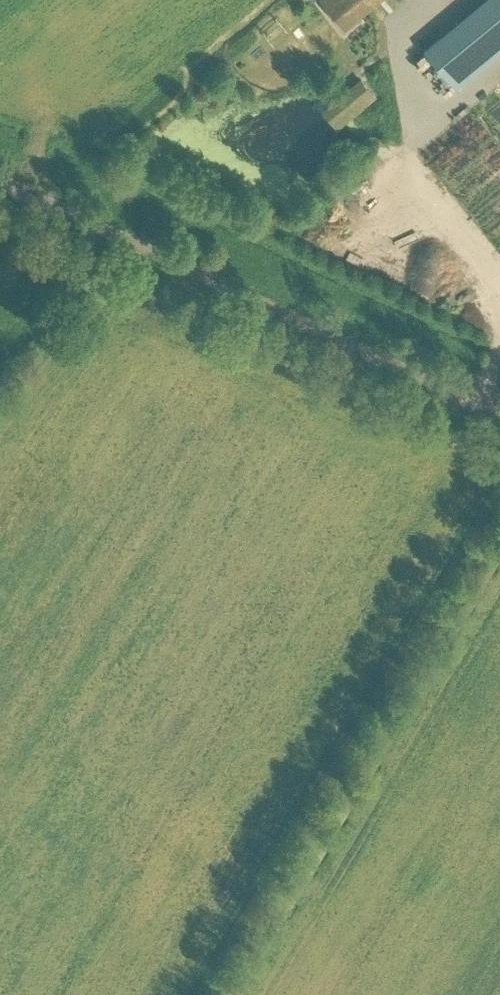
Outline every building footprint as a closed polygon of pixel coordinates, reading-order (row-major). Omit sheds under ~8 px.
[(345,29),(380,0),(321,0),(345,29)] [(499,21),(499,0),(483,0),(499,21)] [(439,33),(423,46),(456,87),(473,73),(439,33)] [(356,81),(341,93),(357,112),(372,100),(376,96),(360,77),(356,81)]
